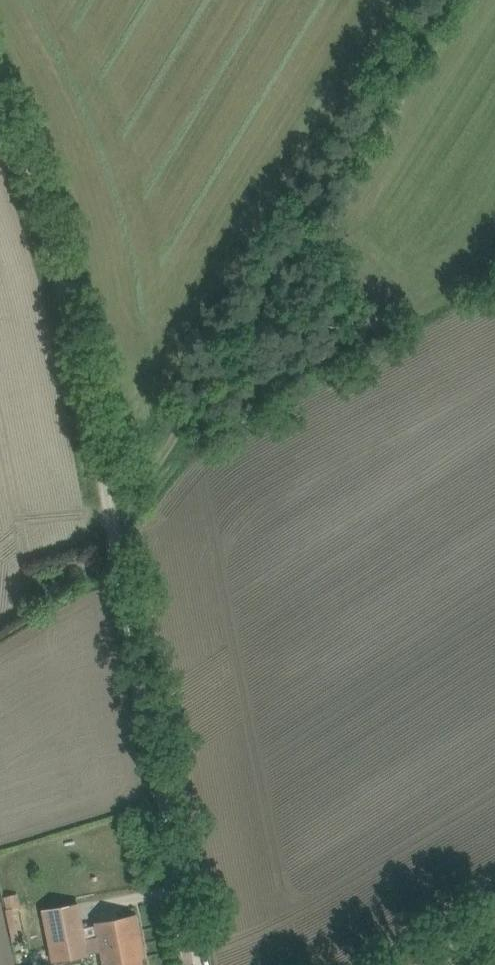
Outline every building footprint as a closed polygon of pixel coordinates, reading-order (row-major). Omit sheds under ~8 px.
[(137,947),(141,946),(135,916),(99,923),(102,940),(87,943),(79,907),(43,914),(54,963),(103,953),(105,964),(141,964),(137,947)]
